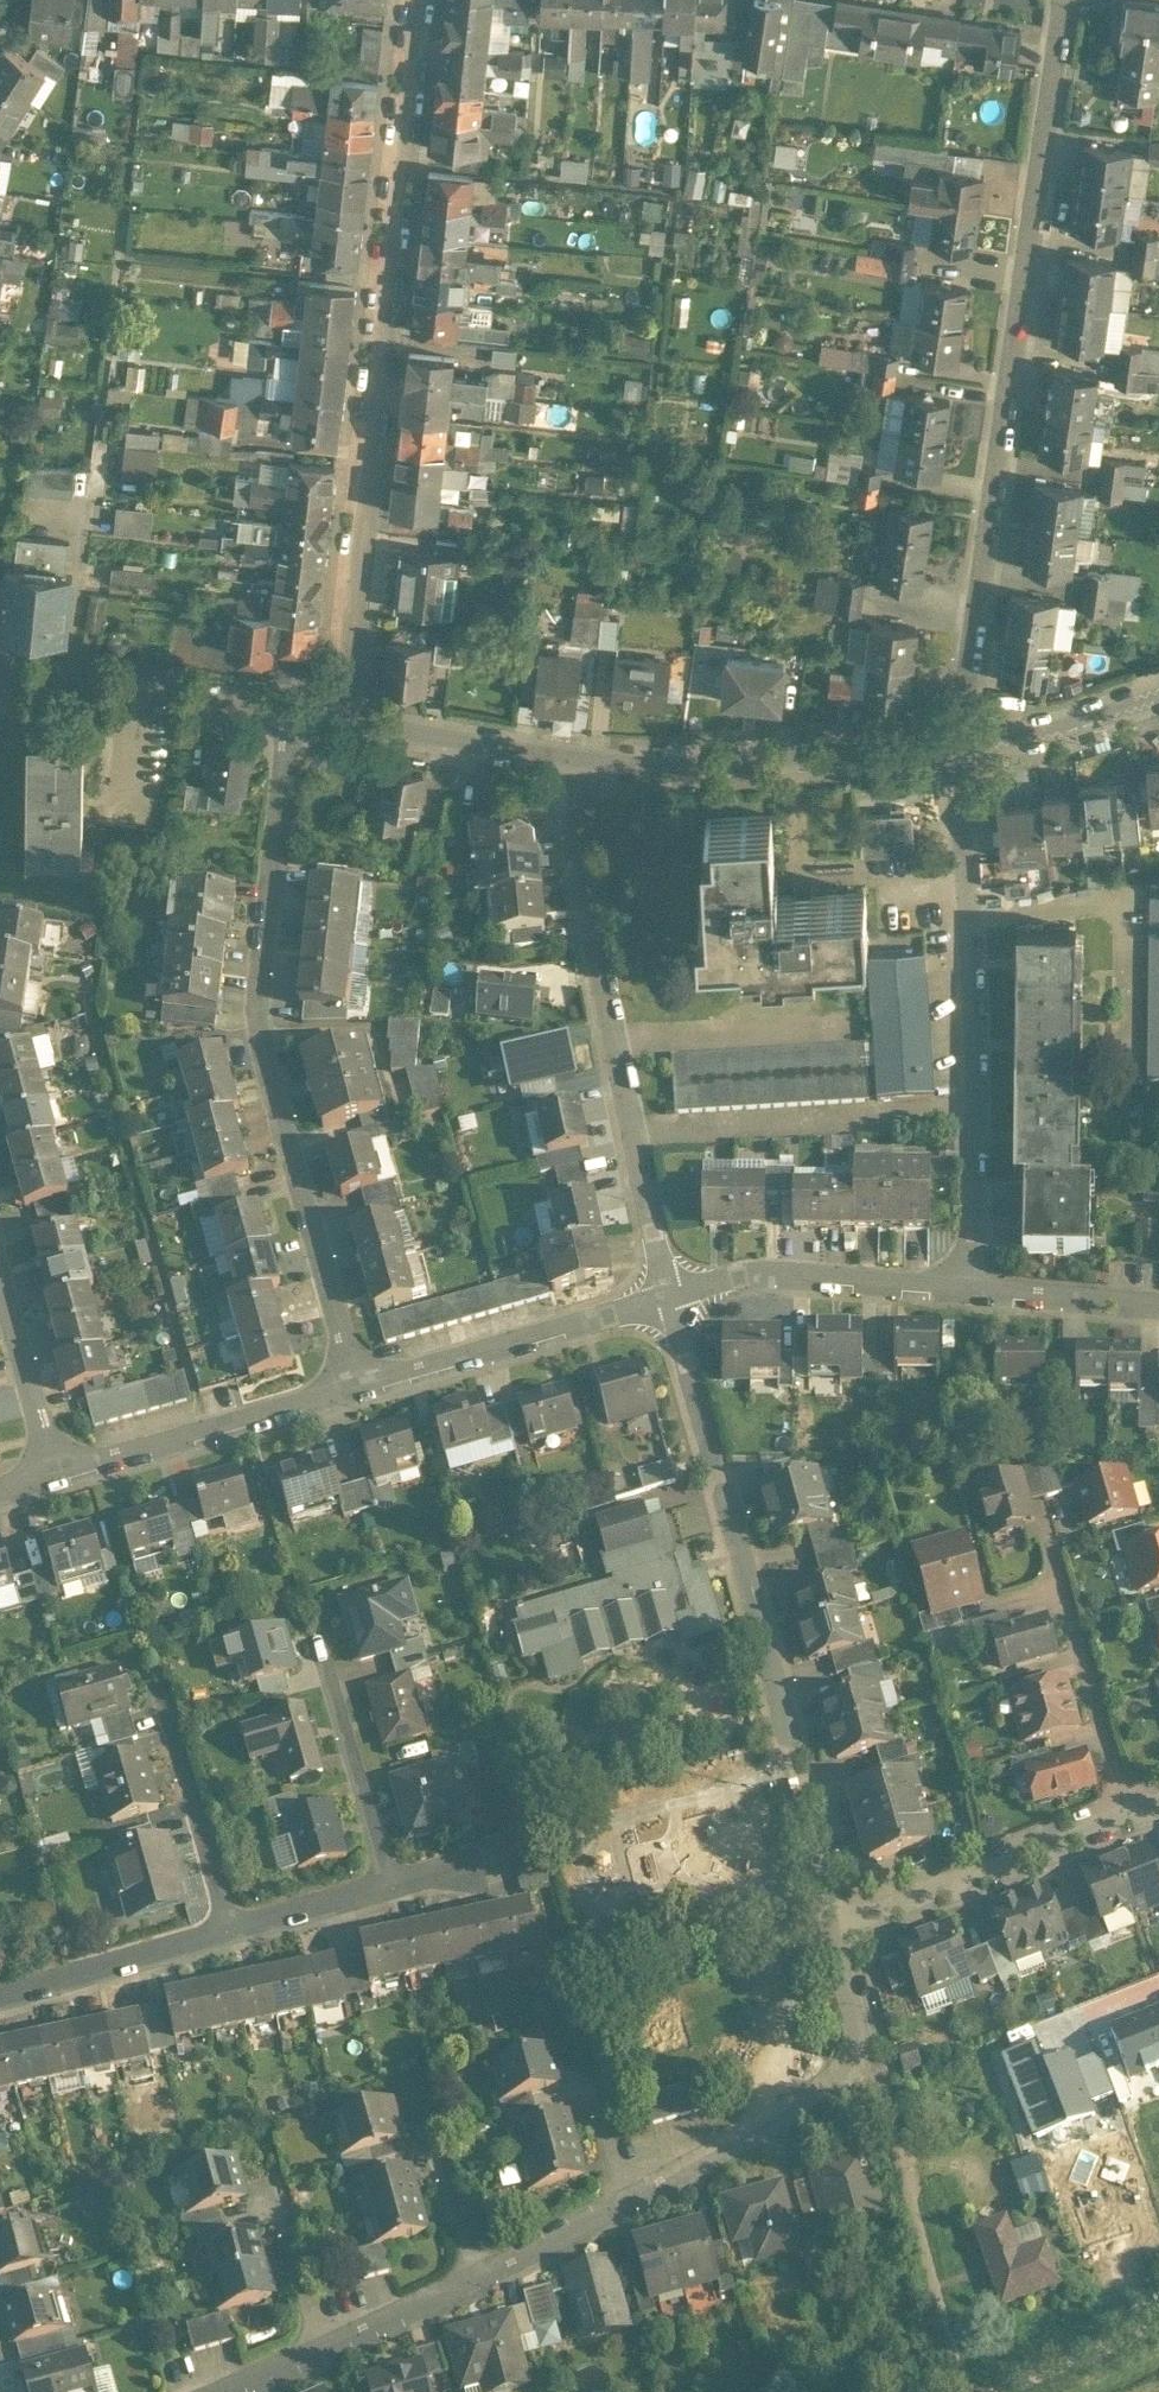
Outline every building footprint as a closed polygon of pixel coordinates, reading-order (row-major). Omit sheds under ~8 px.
[(40,5),(33,4),(30,24),(70,29),(71,20),(74,0),(41,0),(40,5)] [(71,20),(86,22),(89,0),(74,0),(71,20)] [(107,7),(141,9),(142,0),(107,0),(107,7)] [(205,8),(216,9),(216,0),(205,0),(205,8)] [(257,11),(268,11),(269,0),(258,0),(257,11)] [(268,11),(278,12),(279,0),(301,1),(301,0),(269,0),(268,11)] [(445,25),(491,28),(491,21),(493,10),(500,15),(507,16),(529,18),(530,3),(508,1),(508,2),(494,1),(494,0),(448,0),(445,25)] [(541,14),(553,15),(552,33),(560,33),(571,34),(572,27),(573,0),(542,0),(541,14)] [(572,27),(584,28),(584,29),(585,16),(603,17),(604,0),(573,0),(572,27)] [(603,17),(623,18),(622,30),(633,31),(635,0),(604,0),(603,17)] [(633,31),(645,31),(645,20),(664,21),(665,0),(635,0),(633,31)] [(664,21),(683,22),(682,33),(694,34),(696,0),(665,0),(664,21)] [(694,34),(705,34),(706,26),(704,23),(725,24),(727,0),(696,0),(694,34)] [(753,15),(750,15),(749,21),(752,21),(748,50),(771,53),(775,26),(779,0),(755,0),(753,15)] [(792,0),(779,0),(775,26),(789,28),(793,0),(792,0)] [(793,0),(789,28),(782,72),(804,76),(809,39),(825,42),(831,3),(836,4),(837,0),(793,0)] [(838,0),(837,0),(836,4),(834,21),(862,26),(859,47),(890,51),(896,9),(838,0)] [(1148,0),(1125,0),(1123,14),(1116,12),(1114,25),(1121,25),(1119,43),(1126,44),(1120,87),(1156,92),(1158,71),(1158,2),(1148,0)] [(537,3),(530,3),(529,18),(536,18),(537,3)] [(173,6),(162,6),(161,29),(161,30),(172,30),(173,6)] [(183,7),(173,6),(172,30),(179,31),(183,31),(185,7),(183,7)] [(216,9),(205,8),(204,31),(204,32),(215,32),(216,9)] [(946,16),(896,9),(890,51),(921,56),(924,35),(942,38),(946,16)] [(268,11),(257,11),(255,58),(266,59),(267,35),(268,11)] [(278,12),(268,11),(267,35),(279,36),(280,12),(278,12)] [(961,19),(946,16),(942,38),(941,50),(956,52),(958,40),(961,19)] [(1022,28),(961,19),(958,40),(986,45),(983,65),(1015,70),(1022,28)] [(378,66),(382,22),(363,21),(360,65),(378,66)] [(491,28),(445,25),(442,55),(487,58),(499,59),(500,48),(489,47),(491,28)] [(161,29),(139,27),(137,46),(171,49),(172,35),(172,30),(161,30),(161,29)] [(584,28),(572,27),(571,34),(570,53),(582,54),(584,29),(584,28)] [(622,30),(621,30),(619,56),(631,57),(633,31),(622,30)] [(204,31),(193,31),(189,45),(188,51),(202,52),(204,32),(204,31)] [(533,32),(521,31),(520,42),(533,44),(533,32)] [(645,31),(633,31),(631,57),(630,74),(642,75),(645,31)] [(571,34),(560,33),(558,53),(570,53),(571,34)] [(8,43),(0,56),(0,78),(26,95),(28,96),(46,68),(30,58),(30,57),(8,43)] [(66,64),(38,45),(30,57),(30,58),(46,68),(58,76),(66,64)] [(248,47),(235,46),(234,56),(247,57),(248,47)] [(291,49),(278,47),(277,60),(290,61),(291,49)] [(524,50),(500,48),(499,59),(523,62),(524,50)] [(582,54),(570,53),(569,76),(580,76),(582,54)] [(487,58),(442,55),(439,85),(484,88),(486,70),(498,71),(499,59),(487,58)] [(631,57),(619,56),(618,74),(630,74),(631,57)] [(523,62),(499,59),(498,71),(521,74),(523,62)] [(379,79),(334,74),(332,94),(320,93),(319,104),(375,110),(379,79)] [(0,78),(0,120),(8,125),(8,124),(26,95),(0,78)] [(530,83),(515,81),(515,92),(529,93),(530,83)] [(484,88),(439,85),(435,116),(436,116),(481,119),(482,107),(484,88)] [(515,92),(499,90),(498,101),(528,105),(529,93),(515,92)] [(319,104),(295,101),(294,112),(329,116),(327,135),(372,140),(375,110),(319,104)] [(517,111),(482,107),(481,119),(516,123),(517,111)] [(175,116),(172,133),(211,139),(213,121),(175,116)] [(481,119),(436,116),(435,116),(432,146),(456,148),(486,151),(487,132),(515,136),(516,123),(481,119)] [(0,120),(0,139),(7,140),(15,128),(8,124),(8,125),(0,120)] [(527,124),(517,122),(516,123),(515,136),(526,137),(527,124)] [(372,140),(327,135),(325,154),(289,151),(288,162),(312,164),(369,170),(372,140)] [(909,143),(878,138),(876,152),(907,157),(909,143)] [(0,139),(0,154),(13,156),(16,142),(7,140),(0,139)] [(1151,139),(1148,159),(1158,160),(1158,141),(1151,139)] [(949,148),(909,142),(909,143),(907,157),(907,159),(928,162),(928,161),(946,163),(949,148)] [(777,143),(776,158),(793,160),(795,144),(777,143)] [(1130,149),(1086,143),(1080,185),(1124,191),(1130,149)] [(289,151),(262,148),(261,159),(288,162),(289,151)] [(486,151),(456,148),(454,165),(484,167),(486,151)] [(588,160),(563,158),(561,176),(586,179),(588,160)] [(288,162),(261,159),(260,170),(287,173),(288,162)] [(312,164),(288,162),(287,173),(311,176),(312,164)] [(369,170),(312,164),(311,176),(323,177),(320,196),(365,200),(369,170)] [(686,188),(701,191),(705,167),(690,164),(686,188)] [(984,174),(941,167),(940,179),(914,175),(910,201),(936,205),(936,204),(979,210),(984,174)] [(475,175),(430,170),(426,202),(483,207),(484,197),(475,196),(472,197),(475,175)] [(1124,191),(1080,185),(1073,228),(1118,234),(1124,191)] [(365,200),(320,196),(318,216),(306,215),(305,225),(362,231),(365,200)] [(483,207),(426,202),(423,233),(468,238),(470,218),(482,219),(483,207)] [(979,210),(936,204),(936,205),(930,241),(973,248),(979,210)] [(507,210),(483,207),(482,219),(505,222),(507,210)] [(271,222),(251,220),(250,230),(269,232),(271,222)] [(362,231),(305,225),(304,235),(316,236),(314,257),(329,259),(353,261),(359,262),(362,231)] [(1158,234),(1138,231),(1135,250),(1156,253),(1158,234)] [(468,238),(423,233),(419,265),(476,271),(478,259),(466,258),(468,238)] [(5,252),(5,253),(14,255),(16,238),(0,235),(0,251),(5,252)] [(916,243),(895,240),(893,247),(892,256),(913,259),(916,243)] [(508,242),(497,241),(496,252),(507,253),(508,242)] [(893,247),(884,246),(882,254),(892,256),(893,247)] [(1156,253),(1135,250),(1132,270),(1153,273),(1156,253)] [(882,254),(874,253),(872,269),(890,271),(892,256),(882,254)] [(913,259),(892,256),(890,271),(911,274),(911,272),(916,273),(918,261),(913,260),(913,259)] [(1114,262),(1070,256),(1064,298),(1108,304),(1114,262)] [(353,261),(329,259),(328,275),(351,277),(353,261)] [(517,264),(478,259),(476,271),(510,274),(515,275),(517,264)] [(476,271),(419,265),(416,296),(461,301),(463,278),(475,282),(476,271)] [(510,274),(476,271),(475,282),(499,285),(499,281),(509,281),(510,274)] [(967,286),(924,279),(919,317),(962,323),(967,286)] [(356,285),(311,280),(309,302),(297,301),(296,310),(352,316),(356,285)] [(461,301),(416,296),(413,328),(469,334),(470,323),(459,322),(461,301)] [(1108,304),(1064,298),(1058,340),(1102,347),(1108,304)] [(272,308),(248,306),(246,325),(241,325),(241,331),(256,333),(257,326),(270,327),(271,320),(272,308)] [(296,310),(272,308),(271,320),(289,322),(295,323),(296,310)] [(352,316),(296,310),(295,323),(289,322),(288,341),(293,341),(304,343),(349,348),(352,316)] [(919,317),(896,313),(891,348),(899,349),(898,350),(913,352),(913,354),(956,360),(962,323),(919,317)] [(49,318),(49,338),(78,338),(78,319),(49,318)] [(846,359),(848,344),(823,340),(820,355),(846,359)] [(349,348),(304,343),(293,341),(291,353),(301,354),(303,353),(301,374),(346,378),(349,348)] [(878,352),(854,348),(851,364),(876,367),(878,352)] [(488,374),(453,370),(455,356),(410,351),(409,351),(406,383),(463,389),(487,392),(488,381),(487,381),(485,376),(488,374)] [(899,355),(878,352),(876,367),(897,371),(899,355)] [(1140,366),(1119,363),(1116,382),(1137,385),(1140,366)] [(897,371),(876,367),(873,383),(894,386),(897,371)] [(1098,375),(1054,368),(1047,411),(1092,417),(1111,420),(1115,394),(1096,391),(1098,375)] [(488,381),(487,392),(513,394),(515,380),(501,379),(497,370),(488,374),(489,374),(488,381)] [(346,378),(301,374),(299,393),(287,392),(286,403),(342,409),(346,378)] [(241,399),(262,401),(263,390),(264,390),(265,384),(256,383),(256,376),(244,375),(241,399)] [(463,389),(406,383),(403,414),(448,419),(450,400),(462,401),(463,389)] [(487,392),(463,389),(462,401),(464,401),(486,404),(487,392)] [(264,390),(263,390),(262,401),(286,403),(287,392),(264,390)] [(950,399),(907,392),(902,429),(945,435),(950,399)] [(213,426),(235,428),(235,423),(239,399),(215,397),(212,415),(210,425),(213,426)] [(239,399),(235,423),(259,425),(261,412),(262,401),(241,399),(239,399)] [(261,412),(284,415),(285,412),(286,403),(262,401),(261,412)] [(486,404),(464,401),(463,411),(485,414),(486,404)] [(342,409),(286,403),(285,412),(296,414),(294,436),(339,441),(342,409)] [(1092,417),(1047,411),(1041,453),(1086,460),(1092,417)] [(261,412),(259,425),(283,428),(284,415),(261,412)] [(448,419),(403,414),(400,446),(456,452),(458,441),(446,440),(448,419)] [(235,428),(213,426),(212,432),(211,449),(231,451),(235,428)] [(945,435),(902,429),(896,466),(939,473),(945,435)] [(212,432),(202,432),(200,450),(211,451),(211,449),(212,432)] [(127,443),(123,474),(156,477),(160,446),(127,443)] [(456,452),(400,446),(396,477),(441,482),(443,462),(455,463),(456,452)] [(1127,459),(1106,456),(1103,476),(1124,479),(1127,459)] [(289,480),(291,460),(262,457),(261,476),(277,478),(277,479),(289,480)] [(336,464),(291,460),(289,480),(277,479),(276,489),(333,495),(336,464)] [(73,467),(29,464),(25,491),(72,495),(73,467)] [(253,475),(235,473),(233,485),(252,487),(253,475)] [(261,476),(253,475),(252,487),(276,489),(277,479),(277,478),(261,476)] [(1124,479),(1103,476),(1100,495),(1122,498),(1124,479)] [(441,482),(396,477),(393,509),(450,515),(451,503),(443,502),(439,504),(441,482)] [(879,484),(858,481),(856,496),(877,500),(879,484)] [(1082,488),(1037,481),(1031,524),(1076,530),(1082,488)] [(252,487),(233,485),(232,498),(230,497),(229,509),(238,510),(239,498),(251,500),(251,498),(252,487)] [(501,489),(477,486),(475,500),(499,503),(501,489)] [(276,489),(252,487),(251,498),(275,500),(276,489)] [(333,495),(276,489),(275,500),(287,501),(284,521),(329,525),(333,495)] [(151,530),(152,503),(114,503),(113,530),(151,530)] [(475,506),(451,503),(450,515),(474,518),(475,506)] [(933,512),(890,506),(885,543),(927,549),(933,512)] [(329,525),(284,521),(282,540),(271,539),(269,550),(326,556),(329,525)] [(634,523),(623,522),(619,556),(629,558),(634,523)] [(1076,530),(1031,524),(1025,566),(1070,572),(1076,530)] [(34,632),(45,538),(19,535),(15,568),(7,567),(0,628),(34,632)] [(271,539),(247,536),(246,547),(269,550),(271,539)] [(45,538),(34,632),(67,635),(73,574),(67,573),(70,541),(45,538)] [(471,541),(437,538),(435,552),(459,554),(459,557),(469,558),(471,541)] [(927,549),(885,543),(879,580),(922,586),(927,549)] [(269,550),(246,547),(245,559),(268,561),(268,560),(269,550)] [(435,552),(402,548),(402,551),(405,551),(402,575),(399,575),(396,605),(441,610),(444,578),(456,579),(459,557),(459,554),(435,552)] [(326,556),(269,550),(268,560),(280,561),(278,581),(323,586),(326,556)] [(156,569),(113,564),(112,579),(154,584),(156,569)] [(238,568),(221,567),(220,576),(237,577),(238,568)] [(1110,573),(1089,570),(1086,589),(1107,592),(1110,573)] [(323,586),(278,581),(275,602),(264,601),(263,610),(319,616),(323,586)] [(1107,592),(1086,589),(1083,608),(1104,611),(1107,592)] [(862,596),(841,593),(839,609),(860,612),(862,596)] [(1057,599),(1013,593),(1007,635),(1051,642),(1070,644),(1076,603),(1057,601),(1057,599)] [(264,599),(226,595),(224,607),(234,608),(263,610),(264,601),(264,599)] [(263,610),(234,608),(229,651),(275,656),(276,643),(316,648),(319,616),(263,610)] [(601,615),(575,611),(572,640),(599,643),(601,615)] [(620,617),(601,615),(599,643),(618,645),(620,617)] [(418,624),(394,621),(393,638),(416,640),(418,624)] [(916,625),(873,621),(869,658),(912,663),(916,625)] [(454,633),(438,631),(435,659),(451,661),(454,633)] [(1051,642),(1007,635),(1001,678),(1045,684),(1051,642)] [(393,638),(390,638),(385,687),(424,691),(430,642),(416,640),(393,638)] [(583,655),(541,651),(534,703),(577,708),(583,655)] [(672,662),(616,655),(612,696),(646,699),(645,702),(667,704),(672,662)] [(785,663),(729,656),(727,669),(722,669),(721,685),(725,686),(724,699),(780,705),(785,663)] [(912,663),(869,658),(864,695),(907,700),(912,663)] [(852,677),(831,675),(829,691),(837,692),(837,698),(850,700),(852,677)] [(85,734),(31,733),(29,876),(95,877),(96,847),(84,847),(85,734)] [(252,746),(215,741),(209,785),(211,786),(209,802),(241,806),(243,790),(246,790),(252,746)] [(1148,766),(1153,813),(1158,812),(1158,765),(1148,766)] [(424,772),(387,766),(381,806),(375,805),(372,824),(396,828),(399,810),(418,813),(424,772)] [(203,782),(188,780),(185,805),(200,807),(203,782)] [(1116,782),(1080,785),(1080,792),(1084,835),(1083,835),(1084,840),(1122,837),(1122,835),(1121,834),(1119,814),(1125,814),(1123,794),(1117,794),(1116,782)] [(1080,792),(1043,795),(1044,802),(1043,803),(1047,839),(1083,835),(1084,835),(1080,792)] [(463,795),(446,793),(442,827),(442,828),(459,830),(463,795)] [(1043,803),(998,807),(1003,857),(1049,853),(1047,839),(1043,803)] [(892,813),(861,815),(863,851),(915,847),(913,812),(906,812),(906,805),(892,806),(892,813)] [(517,806),(474,811),(480,867),(537,860),(533,819),(517,806)] [(772,813),(715,817),(716,837),(705,838),(710,920),(700,920),(702,943),(743,941),(744,941),(742,913),(755,912),(753,887),(776,886),(772,813)] [(1125,814),(1119,814),(1121,834),(1122,835),(1140,833),(1138,813),(1125,814)] [(480,867),(484,901),(494,900),(494,899),(541,893),(537,860),(480,867)] [(347,872),(318,869),(317,882),(345,885),(347,872)] [(236,881),(178,875),(177,890),(182,891),(182,889),(234,895),(236,881)] [(317,882),(314,882),(310,913),(354,918),(357,887),(345,885),(317,882)] [(1152,883),(1149,1082),(1158,1082),(1158,883),(1152,883)] [(776,886),(753,887),(755,912),(742,913),(744,941),(743,941),(744,949),(764,948),(764,960),(787,958),(787,950),(817,948),(816,941),(869,938),(866,890),(777,896),(776,886)] [(234,895),(182,889),(182,891),(178,929),(178,930),(228,935),(227,936),(232,936),(237,896),(234,895)] [(541,893),(494,899),(494,900),(498,937),(513,935),(543,932),(545,931),(541,893)] [(38,909),(5,903),(2,918),(36,923),(38,909)] [(354,918),(310,913),(307,944),(351,949),(354,918)] [(1,918),(0,922),(0,950),(34,955),(33,956),(40,957),(45,925),(36,923),(2,918),(1,918)] [(1077,928),(1018,927),(1017,1008),(1075,1009),(1077,928)] [(228,935),(178,930),(178,929),(173,928),(169,968),(223,974),(227,936),(228,935)] [(543,932),(513,935),(514,949),(544,945),(543,932)] [(351,949),(307,944),(304,974),(347,979),(351,949)] [(926,949),(869,952),(878,1102),(935,1098),(926,949)] [(0,950),(0,982),(29,986),(33,956),(34,955),(0,950)] [(223,974),(169,968),(164,1009),(218,1015),(223,974)] [(347,979),(304,974),(300,1005),(305,1006),(344,1010),(344,1009),(347,979)] [(506,1020),(509,983),(483,980),(479,1017),(506,1020)] [(0,982),(0,1015),(24,1018),(37,1020),(42,988),(29,986),(0,982)] [(509,983),(506,1020),(533,1023),(536,986),(509,983)] [(452,994),(435,991),(432,1016),(449,1018),(452,994)] [(344,1010),(305,1006),(303,1025),(348,1024),(349,1010),(344,1009),(344,1010)] [(1075,1009),(1017,1008),(1016,1095),(1074,1096),(1075,1009)] [(218,1015),(164,1009),(162,1024),(216,1030),(218,1015)] [(0,1015),(0,1039),(22,1033),(24,1018),(0,1015)] [(436,1070),(416,1071),(421,1023),(390,1023),(388,1043),(391,1043),(390,1056),(393,1056),(392,1072),(392,1073),(407,1073),(419,1118),(447,1110),(436,1070)] [(0,1039),(0,1054),(29,1046),(25,1032),(22,1033),(0,1039)] [(531,1036),(500,1044),(502,1051),(533,1044),(531,1036)] [(203,1040),(176,1047),(180,1061),(207,1054),(203,1040)] [(362,1041),(304,1057),(324,1129),(360,1119),(381,1113),(381,1112),(362,1041)] [(41,1075),(33,1045),(29,1046),(0,1054),(0,1087),(41,1075)] [(568,1045),(506,1058),(512,1092),(576,1079),(568,1045)] [(866,1045),(672,1058),(676,1115),(870,1102),(866,1045)] [(207,1054),(180,1061),(188,1092),(232,1080),(223,1049),(207,1054)] [(0,1087),(0,1097),(6,1117),(49,1105),(41,1075),(0,1087)] [(232,1080),(188,1092),(196,1121),(197,1122),(233,1112),(234,1112),(240,1111),(232,1080)] [(1074,1096),(1016,1095),(1015,1182),(1025,1182),(1073,1183),(1074,1165),(1080,1165),(1081,1114),(1074,1114),(1074,1096)] [(49,1105),(6,1117),(14,1146),(14,1147),(53,1136),(53,1137),(58,1136),(49,1105)] [(577,1107),(540,1115),(549,1156),(549,1157),(581,1150),(587,1149),(577,1107)] [(381,1113),(360,1119),(364,1133),(390,1125),(386,1111),(381,1112),(381,1113)] [(233,1112),(197,1122),(196,1121),(190,1123),(198,1153),(241,1141),(234,1112),(233,1112)] [(53,1136),(14,1147),(14,1146),(9,1147),(18,1178),(61,1166),(53,1137),(53,1136)] [(241,1141),(198,1153),(206,1184),(208,1184),(235,1176),(250,1172),(241,1141)] [(369,1146),(331,1156),(343,1198),(380,1187),(369,1146)] [(581,1150),(549,1157),(549,1156),(536,1159),(540,1174),(584,1164),(581,1150)] [(61,1166),(18,1178),(26,1208),(35,1206),(69,1197),(70,1196),(61,1166)] [(893,1169),(856,1169),(855,1190),(856,1190),(856,1228),(893,1229),(893,1169)] [(932,1169),(893,1169),(893,1229),(930,1229),(930,1230),(931,1230),(932,1169)] [(781,1170),(765,1170),(765,1184),(766,1184),(766,1196),(780,1196),(781,1170)] [(796,1170),(781,1170),(780,1196),(795,1197),(795,1189),(796,1189),(796,1170)] [(235,1176),(208,1184),(213,1201),(240,1193),(235,1176)] [(1073,1183),(1025,1182),(1024,1254),(1090,1255),(1092,1183),(1073,1183)] [(765,1184),(735,1184),(735,1189),(735,1227),(766,1228),(766,1196),(766,1184),(765,1184)] [(735,1189),(704,1189),(704,1227),(735,1227),(735,1189)] [(796,1189),(795,1189),(795,1197),(794,1228),(825,1228),(826,1190),(796,1189)] [(855,1190),(826,1190),(825,1228),(856,1228),(856,1190),(855,1190)] [(240,1193),(213,1201),(193,1207),(198,1225),(205,1223),(204,1222),(245,1211),(240,1193)] [(69,1197),(35,1206),(40,1224),(74,1214),(69,1197)] [(590,1197),(553,1206),(561,1247),(599,1239),(590,1197)] [(399,1202),(367,1211),(371,1224),(403,1215),(399,1202)] [(245,1211),(204,1222),(205,1223),(215,1262),(228,1258),(270,1247),(259,1207),(245,1211)] [(74,1214),(40,1224),(44,1236),(77,1227),(74,1214)] [(371,1224),(354,1229),(365,1270),(402,1260),(416,1256),(405,1215),(403,1215),(371,1224)] [(1146,1244),(1158,1241),(1158,1225),(1157,1218),(1140,1223),(1146,1244)] [(44,1236),(34,1239),(43,1270),(86,1257),(78,1227),(77,1227),(44,1236)] [(561,1247),(543,1251),(553,1293),(609,1280),(599,1239),(561,1247)] [(270,1247),(228,1258),(239,1296),(239,1297),(272,1288),(272,1289),(281,1287),(270,1247)] [(86,1257),(43,1270),(51,1298),(51,1299),(90,1289),(95,1288),(86,1257)] [(402,1260),(365,1270),(376,1311),(413,1300),(402,1260)] [(544,1272),(495,1286),(502,1312),(551,1298),(544,1272)] [(495,1286),(395,1315),(402,1340),(502,1312),(495,1286)] [(272,1288),(239,1297),(239,1296),(230,1299),(241,1339),(283,1327),(272,1289),(272,1288)] [(90,1289),(51,1299),(51,1298),(46,1300),(55,1330),(98,1318),(90,1289)] [(395,1315),(379,1320),(386,1345),(402,1340),(395,1315)] [(98,1318),(55,1330),(63,1359),(63,1360),(102,1349),(102,1350),(107,1349),(98,1318)] [(832,1326),(811,1326),(811,1325),(810,1325),(810,1336),(809,1362),(809,1381),(812,1381),(812,1374),(841,1374),(841,1382),(842,1382),(842,1381),(862,1381),(862,1382),(863,1382),(863,1376),(863,1350),(863,1325),(862,1325),(862,1326),(844,1326),(844,1325),(843,1325),(843,1327),(833,1327),(833,1325),(832,1325),(832,1326)] [(283,1327),(241,1339),(252,1379),(294,1367),(283,1327)] [(940,1327),(913,1327),(913,1329),(898,1329),(898,1327),(896,1327),(896,1378),(897,1378),(898,1365),(938,1365),(938,1388),(939,1388),(940,1327)] [(781,1331),(726,1331),(725,1352),(728,1352),(728,1381),(752,1381),(752,1376),(779,1376),(780,1376),(780,1355),(781,1331)] [(809,1362),(810,1336),(794,1336),(794,1355),(794,1362),(809,1362)] [(1046,1347),(997,1347),(997,1385),(1044,1385),(1044,1400),(1045,1400),(1045,1385),(1046,1357),(1046,1347)] [(1110,1348),(1079,1347),(1079,1369),(1079,1385),(1080,1385),(1109,1386),(1110,1386),(1110,1348)] [(1141,1348),(1110,1348),(1110,1386),(1109,1386),(1109,1391),(1139,1391),(1141,1391),(1141,1376),(1141,1348)] [(102,1349),(63,1360),(63,1359),(58,1361),(67,1392),(84,1387),(110,1380),(107,1367),(116,1365),(112,1352),(108,1353),(107,1349),(102,1350),(102,1349)] [(877,1351),(863,1350),(863,1376),(877,1376),(877,1351)] [(896,1351),(877,1351),(877,1376),(877,1379),(896,1379),(896,1378),(896,1351)] [(794,1355),(780,1355),(780,1376),(779,1376),(779,1391),(794,1391),(794,1362),(794,1355)] [(1063,1356),(1046,1357),(1045,1385),(1062,1385),(1062,1368),(1063,1368),(1063,1356)] [(644,1368),(598,1381),(611,1426),(657,1413),(644,1368)] [(1063,1368),(1062,1368),(1062,1385),(1062,1395),(1080,1395),(1080,1385),(1079,1385),(1079,1369),(1063,1368)] [(185,1373),(170,1377),(178,1404),(192,1400),(185,1373)] [(1157,1376),(1141,1376),(1141,1391),(1139,1391),(1139,1404),(1140,1404),(1140,1415),(1157,1415),(1157,1384),(1157,1376)] [(170,1377),(157,1381),(164,1408),(178,1404),(170,1377)] [(110,1380),(84,1387),(88,1400),(102,1396),(114,1393),(110,1380)] [(157,1381),(143,1385),(150,1412),(164,1408),(157,1381)] [(143,1385),(129,1388),(137,1416),(150,1412),(143,1385)] [(129,1388),(116,1392),(123,1420),(137,1416),(129,1388)] [(566,1390),(519,1404),(519,1405),(528,1435),(531,1445),(579,1432),(566,1390)] [(114,1393),(102,1396),(110,1423),(123,1420),(116,1392),(114,1393)] [(88,1400),(95,1427),(110,1423),(102,1396),(88,1400)] [(480,1401),(434,1414),(446,1454),(491,1441),(484,1415),(480,1401)] [(519,1405),(505,1410),(512,1435),(513,1439),(528,1435),(519,1405)] [(505,1410),(484,1415),(491,1441),(512,1435),(505,1410)] [(407,1422),(382,1429),(383,1434),(362,1440),(376,1485),(401,1477),(399,1471),(419,1465),(407,1422)] [(1035,1458),(1020,1458),(1025,1475),(1021,1476),(1029,1504),(1047,1499),(1036,1459),(1035,1458)] [(330,1459),(278,1475),(290,1516),(341,1502),(343,1501),(339,1490),(330,1459)] [(1053,1459),(1036,1459),(1047,1499),(1063,1495),(1053,1459)] [(791,1462),(763,1470),(768,1486),(796,1478),(791,1462)] [(672,1465),(640,1474),(645,1492),(677,1483),(672,1465)] [(240,1470),(195,1483),(200,1501),(207,1524),(228,1518),(231,1530),(256,1523),(240,1470)] [(1124,1472),(1078,1485),(1090,1528),(1136,1515),(1124,1472)] [(768,1486),(761,1488),(769,1514),(823,1498),(816,1473),(796,1478),(768,1486)] [(1021,1476),(996,1484),(990,1480),(981,1483),(977,1489),(980,1498),(983,1500),(994,1538),(1021,1531),(1020,1525),(1034,1522),(1029,1504),(1021,1476)] [(369,1481),(354,1486),(362,1513),(378,1508),(369,1481)] [(362,1513),(354,1486),(339,1490),(343,1501),(341,1502),(346,1518),(362,1513)] [(823,1498),(769,1514),(776,1539),(808,1529),(830,1523),(823,1498)] [(200,1501),(186,1505),(193,1528),(207,1524),(200,1501)] [(186,1505),(166,1511),(174,1540),(195,1534),(193,1528),(186,1505)] [(492,1507),(476,1517),(488,1536),(504,1525),(492,1507)] [(166,1511),(145,1517),(144,1513),(121,1519),(133,1562),(153,1556),(155,1563),(179,1556),(174,1540),(166,1511)] [(830,1523),(808,1529),(816,1559),(843,1551),(837,1528),(832,1529),(830,1523)] [(1145,1527),(1113,1536),(1118,1556),(1127,1553),(1127,1552),(1150,1545),(1145,1527)] [(92,1528),(67,1535),(68,1540),(48,1546),(60,1590),(85,1583),(84,1577),(104,1571),(92,1528)] [(964,1538),(915,1552),(933,1615),(934,1616),(958,1609),(975,1604),(980,1595),(964,1538)] [(0,1541),(0,1587),(14,1583),(1,1540),(0,1541)] [(1127,1552),(1127,1553),(1139,1593),(1158,1587),(1158,1543),(1150,1545),(1127,1552)] [(843,1551),(816,1559),(824,1586),(849,1579),(849,1581),(851,1580),(843,1551)] [(675,1558),(613,1576),(615,1584),(524,1610),(524,1608),(519,1609),(520,1611),(517,1612),(521,1625),(515,1627),(526,1662),(575,1647),(580,1665),(682,1635),(677,1619),(691,1615),(675,1558)] [(50,1571),(34,1576),(42,1603),(58,1598),(50,1571)] [(34,1576),(18,1580),(26,1608),(42,1603),(34,1576)] [(824,1586),(796,1594),(805,1626),(805,1627),(853,1613),(857,1612),(849,1581),(849,1579),(824,1586)] [(407,1586),(344,1604),(360,1661),(391,1652),(404,1648),(403,1647),(396,1621),(416,1615),(407,1586)] [(1146,1606),(1152,1625),(1157,1624),(1157,1623),(1158,1622),(1158,1602),(1146,1606)] [(958,1609),(934,1616),(933,1615),(919,1619),(925,1638),(930,1637),(945,1633),(964,1627),(958,1609)] [(853,1613),(805,1627),(805,1626),(800,1627),(810,1662),(831,1656),(862,1647),(853,1613)] [(964,1627),(945,1633),(949,1648),(976,1640),(977,1642),(995,1637),(994,1636),(1014,1630),(1009,1615),(964,1627)] [(1014,1630),(994,1636),(995,1637),(1004,1670),(1056,1655),(1046,1621),(1014,1630)] [(282,1627),(224,1643),(232,1670),(248,1665),(254,1685),(259,1683),(286,1675),(295,1673),(282,1627)] [(945,1633),(930,1637),(934,1652),(949,1648),(945,1633)] [(423,1641),(403,1647),(404,1648),(391,1652),(395,1666),(427,1656),(423,1641)] [(862,1647),(831,1656),(837,1676),(848,1673),(868,1668),(862,1647)] [(427,1656),(395,1666),(399,1680),(411,1676),(431,1670),(427,1656)] [(868,1668),(848,1673),(854,1694),(877,1688),(877,1689),(886,1687),(879,1665),(868,1668)] [(119,1669),(63,1685),(75,1730),(103,1722),(131,1714),(132,1714),(119,1669)] [(1042,1673),(1001,1685),(1006,1701),(1012,1699),(1012,1697),(1046,1688),(1042,1673)] [(286,1675),(259,1683),(265,1703),(292,1695),(286,1675)] [(399,1680),(368,1688),(385,1747),(427,1734),(411,1676),(399,1680)] [(1046,1688),(1012,1697),(1012,1699),(1019,1697),(1024,1715),(1020,1724),(1025,1743),(1078,1728),(1065,1682),(1046,1688)] [(854,1694),(822,1703),(830,1731),(878,1717),(884,1715),(877,1689),(877,1688),(854,1694)] [(305,1706),(273,1716),(274,1720),(242,1730),(252,1763),(284,1753),(292,1782),(324,1773),(305,1706)] [(131,1714),(103,1722),(111,1748),(134,1741),(139,1740),(131,1714)] [(878,1717),(830,1731),(838,1760),(877,1749),(886,1747),(878,1717)] [(903,1740),(892,1743),(893,1745),(886,1747),(877,1749),(882,1768),(909,1760),(909,1759),(918,1757),(919,1756),(916,1745),(906,1748),(903,1740)] [(111,1762),(138,1755),(134,1741),(111,1748),(107,1749),(111,1762)] [(460,1748),(433,1756),(436,1770),(459,1763),(459,1765),(464,1763),(460,1748)] [(1051,1751),(1010,1762),(1014,1777),(1028,1773),(1027,1772),(1055,1764),(1051,1751)] [(111,1762),(97,1766),(114,1824),(159,1810),(143,1753),(138,1755),(111,1762)] [(1055,1764),(1027,1772),(1028,1773),(1036,1804),(1095,1787),(1086,1755),(1055,1764)] [(909,1760),(882,1768),(886,1782),(912,1775),(912,1776),(923,1773),(918,1757),(909,1759),(909,1760)] [(436,1770),(395,1782),(402,1807),(406,1806),(415,1837),(411,1838),(412,1839),(448,1828),(444,1813),(471,1805),(459,1765),(459,1763),(436,1770)] [(886,1782),(851,1792),(860,1827),(925,1809),(922,1797),(918,1798),(912,1776),(912,1775),(886,1782)] [(297,1795),(264,1805),(269,1824),(285,1819),(302,1813),(297,1795)] [(302,1813),(285,1819),(300,1871),(348,1857),(333,1805),(302,1813)] [(925,1809),(860,1827),(870,1862),(932,1845),(925,1821),(929,1820),(925,1809)] [(153,1828),(120,1837),(124,1850),(156,1841),(153,1828)] [(124,1850),(112,1854),(131,1918),(186,1902),(168,1838),(156,1841),(124,1850)] [(539,1843),(511,1850),(515,1864),(542,1857),(539,1843)] [(1130,1856),(1129,1854),(1120,1857),(1120,1860),(1112,1863),(1131,1910),(1130,1910),(1132,1917),(1158,1906),(1158,1880),(1158,1877),(1147,1850),(1130,1856)] [(542,1857),(515,1864),(518,1878),(546,1870),(542,1857)] [(1112,1863),(1083,1874),(1095,1904),(1102,1921),(1103,1921),(1130,1910),(1131,1910),(1112,1863)] [(546,1870),(518,1878),(523,1893),(550,1886),(546,1870)] [(1046,1889),(1020,1899),(1040,1953),(1065,1943),(1067,1942),(1058,1918),(1046,1889)] [(1040,1953),(1020,1899),(993,1909),(1004,1939),(1014,1963),(1015,1962),(1040,1953)] [(1102,1921),(1095,1904),(1075,1912),(1089,1947),(1110,1938),(1103,1921),(1102,1921)] [(532,1906),(497,1914),(506,1957),(541,1950),(532,1906)] [(1075,1912),(1058,1918),(1067,1942),(1065,1943),(1070,1954),(1089,1947),(1075,1912)] [(497,1914),(463,1921),(472,1964),(506,1957),(497,1914)] [(463,1921),(430,1928),(439,1971),(472,1964),(463,1921)] [(949,1927),(924,1936),(945,1990),(970,1980),(961,1958),(949,1927)] [(430,1928),(396,1935),(405,1978),(439,1971),(430,1928)] [(396,1935),(361,1942),(365,1958),(370,1985),(372,1985),(405,1978),(396,1935)] [(945,1990),(924,1936),(900,1946),(904,1955),(915,1983),(921,1999),(945,1990)] [(1004,1939),(987,1946),(988,1948),(999,1979),(1002,1986),(1021,1978),(1015,1962),(1014,1963),(1004,1939)] [(988,1948),(961,1958),(970,1980),(978,1977),(981,1986),(999,1979),(988,1948)] [(904,1955),(882,1963),(893,1992),(915,1983),(904,1955)] [(365,1958),(351,1961),(358,1996),(373,1993),(372,1985),(370,1985),(365,1958)] [(358,1996),(351,1961),(337,1964),(344,1999),(358,1996)] [(337,1963),(303,1970),(312,2013),(346,2006),(344,1999),(337,1964),(337,1963)] [(303,1970),(269,1977),(278,2020),(312,2013),(303,1970)] [(269,1977),(235,1984),(244,2027),(278,2020),(269,1977)] [(235,1984),(202,1991),(211,2034),(244,2027),(235,1984)] [(202,1991),(167,1998),(170,2013),(176,2041),(211,2034),(202,1991)] [(170,2013),(156,2016),(164,2051),(177,2048),(176,2041),(170,2013)] [(1143,2020),(1158,2062),(1158,2013),(1143,2020)] [(156,2016),(142,2019),(150,2054),(164,2051),(156,2016)] [(142,2019),(108,2026),(117,2069),(152,2062),(150,2054),(142,2019)] [(1158,2071),(1158,2062),(1143,2020),(1112,2032),(1131,2082),(1158,2071)] [(108,2026),(74,2033),(83,2076),(117,2069),(108,2026)] [(74,2033),(41,2040),(50,2083),(83,2076),(74,2033)] [(41,2040),(7,2047),(16,2090),(50,2083),(41,2040)] [(1006,2057),(1038,2140),(1096,2118),(1091,2106),(1076,2066),(1072,2056),(1046,2066),(1038,2045),(1006,2057)] [(0,2049),(0,2094),(16,2090),(7,2047),(0,2049)] [(550,2050),(503,2063),(514,2099),(532,2094),(560,2087),(550,2050)] [(1076,2066),(1091,2106),(1116,2096),(1108,2075),(1101,2056),(1076,2066)] [(1122,2070),(1108,2075),(1116,2096),(1120,2107),(1134,2101),(1122,2070)] [(701,2082),(686,2086),(694,2114),(708,2110),(701,2082)] [(686,2086),(672,2090),(680,2118),(694,2114),(686,2086)] [(672,2090),(659,2094),(666,2122),(680,2118),(672,2090)] [(514,2099),(500,2103),(504,2117),(508,2116),(536,2108),(532,2094),(514,2099)] [(659,2094),(644,2098),(652,2126),(666,2122),(659,2094)] [(391,2102),(345,2115),(356,2154),(368,2151),(402,2142),(391,2102)] [(536,2108),(508,2116),(512,2131),(526,2127),(526,2125),(539,2121),(536,2108)] [(539,2121),(526,2125),(526,2127),(535,2157),(576,2146),(567,2114),(539,2121)] [(402,2142),(368,2151),(372,2165),(378,2163),(406,2155),(402,2142)] [(535,2157),(521,2161),(528,2187),(537,2185),(538,2191),(585,2178),(576,2146),(535,2157)] [(867,2151),(812,2167),(816,2180),(829,2231),(857,2223),(854,2210),(881,2203),(867,2151)] [(1039,2158),(1028,2161),(1027,2157),(1019,2159),(1020,2163),(1011,2166),(1025,2208),(1052,2199),(1039,2158)] [(235,2160),(189,2172),(201,2213),(219,2208),(246,2201),(235,2160)] [(369,2181),(368,2180),(382,2176),(378,2163),(372,2165),(351,2170),(355,2186),(369,2181)] [(382,2176),(368,2180),(369,2181),(377,2212),(419,2201),(410,2169),(382,2176)] [(816,2180),(795,2186),(804,2219),(809,2236),(829,2231),(816,2180)] [(781,2188),(727,2203),(737,2241),(753,2237),(756,2249),(772,2244),(776,2257),(791,2253),(798,2251),(790,2223),(781,2188)] [(419,2201),(377,2212),(386,2244),(427,2233),(419,2201)] [(201,2213),(182,2218),(186,2233),(195,2230),(222,2222),(219,2208),(201,2213)] [(804,2219),(790,2223),(798,2251),(791,2253),(796,2271),(817,2265),(809,2236),(804,2219)] [(1046,2247),(1019,2257),(1006,2221),(976,2232),(1003,2307),(1060,2286),(1046,2247)] [(222,2222),(195,2230),(200,2249),(214,2245),(214,2244),(227,2240),(222,2222)] [(703,2224),(669,2233),(685,2290),(717,2281),(718,2281),(709,2248),(703,2224)] [(0,2234),(0,2279),(41,2267),(29,2226),(0,2234)] [(227,2240),(214,2244),(214,2245),(223,2276),(264,2265),(255,2232),(227,2240)] [(669,2233),(636,2242),(645,2274),(652,2299),(653,2299),(685,2290),(669,2233)] [(723,2244),(709,2248),(718,2281),(717,2281),(721,2295),(736,2291),(723,2244)] [(385,2245),(371,2249),(378,2276),(392,2272),(385,2245)] [(371,2249),(357,2252),(365,2279),(378,2276),(371,2249)] [(357,2252),(343,2256),(350,2283),(365,2279),(357,2252)] [(264,2265),(223,2276),(232,2308),(273,2297),(264,2265)] [(611,2266),(568,2277),(584,2336),(627,2324),(611,2266)] [(645,2274),(631,2278),(641,2317),(657,2313),(653,2299),(652,2299),(645,2274)] [(554,2293),(526,2301),(528,2307),(534,2328),(561,2321),(554,2293)] [(47,2298),(6,2309),(16,2346),(17,2345),(63,2333),(63,2332),(59,2333),(58,2329),(56,2330),(47,2298)] [(507,2312),(509,2319),(510,2319),(517,2344),(537,2339),(534,2328),(528,2307),(507,2312)] [(229,2314),(215,2318),(222,2345),(236,2341),(229,2314)] [(222,2345),(215,2318),(202,2321),(209,2349),(222,2345)] [(450,2335),(464,2388),(487,2382),(490,2391),(496,2391),(528,2383),(522,2362),(517,2344),(510,2319),(509,2319),(450,2335)] [(209,2349),(202,2321),(187,2325),(195,2353),(209,2349)] [(63,2333),(17,2345),(21,2359),(67,2346),(63,2333)] [(537,2339),(517,2344),(522,2362),(541,2356),(537,2339)] [(67,2346),(21,2359),(25,2373),(70,2360),(67,2346)] [(438,2346),(417,2351),(420,2364),(422,2364),(426,2379),(446,2373),(438,2346)] [(24,2373),(29,2391),(98,2391),(88,2356),(70,2360),(25,2373),(24,2373)] [(368,2379),(372,2391),(430,2391),(426,2379),(422,2364),(420,2364),(368,2379)]
